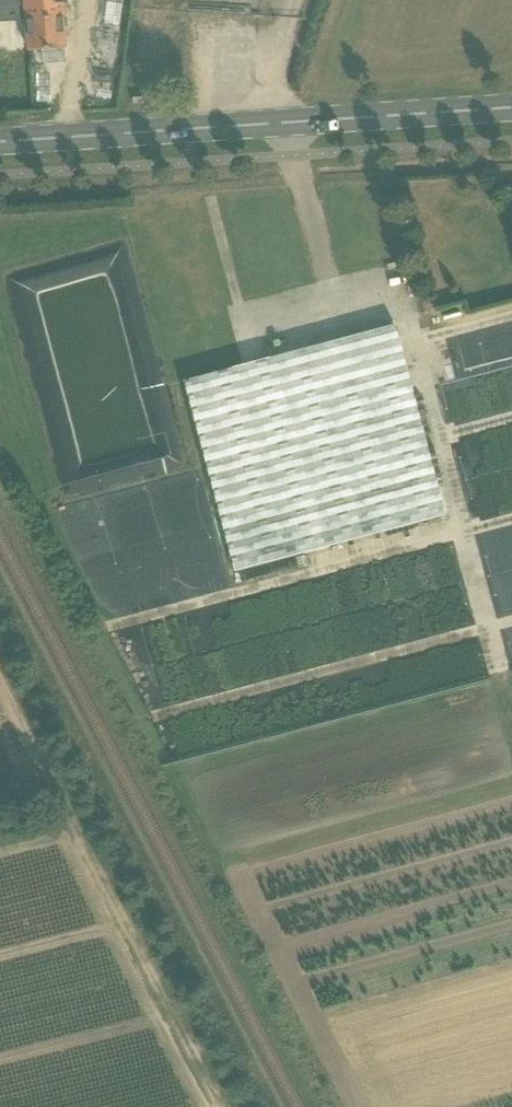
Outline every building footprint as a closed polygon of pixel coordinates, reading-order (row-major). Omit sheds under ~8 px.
[(65,49),(62,0),(27,0),(30,51),(65,49)] [(185,382),(236,571),(446,515),(396,325),(185,382)]
